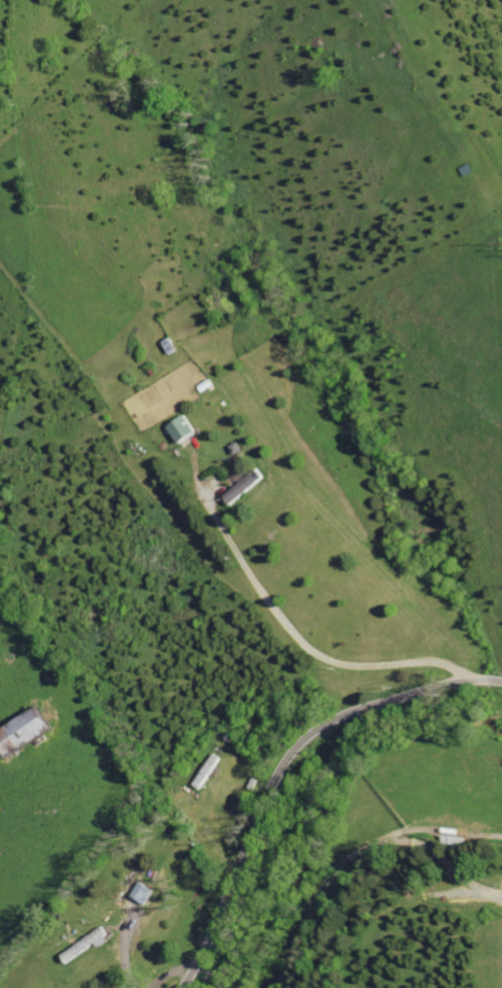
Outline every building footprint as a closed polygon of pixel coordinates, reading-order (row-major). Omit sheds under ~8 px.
[(192,433),(182,415),(163,425),(173,443),(192,433)] [(1,759),(49,732),(35,708),(0,729),(0,758),(1,759)] [(154,904),(161,889),(145,882),(138,897),(154,904)]
